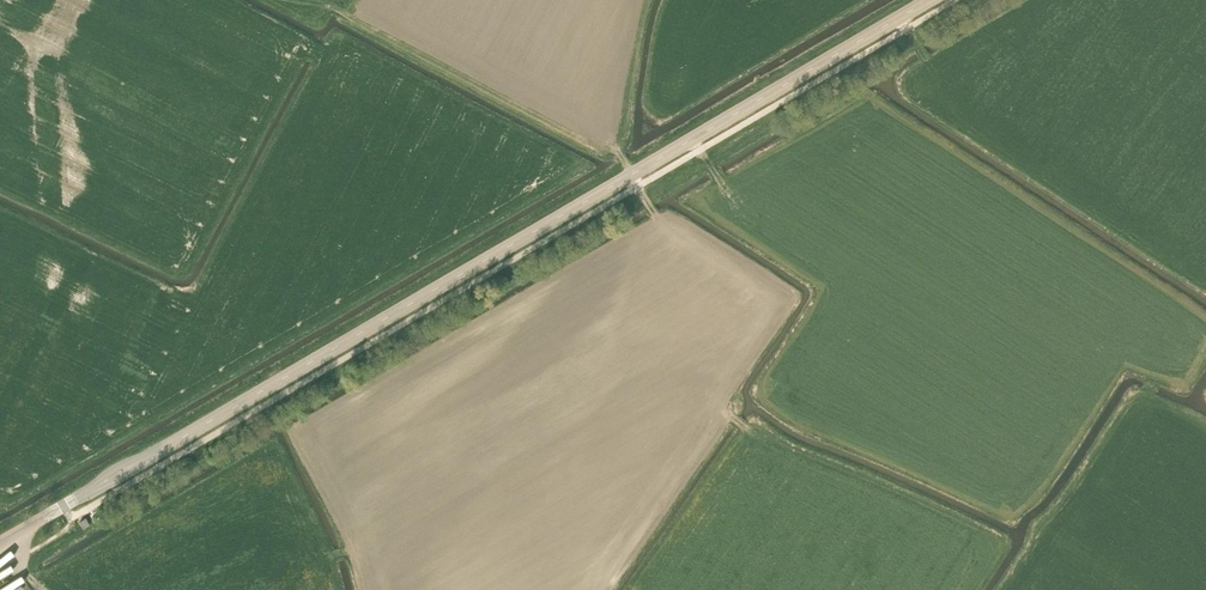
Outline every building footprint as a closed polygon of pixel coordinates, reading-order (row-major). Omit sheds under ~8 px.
[(80,522),(84,528),(90,524),(86,518),(80,522)]
